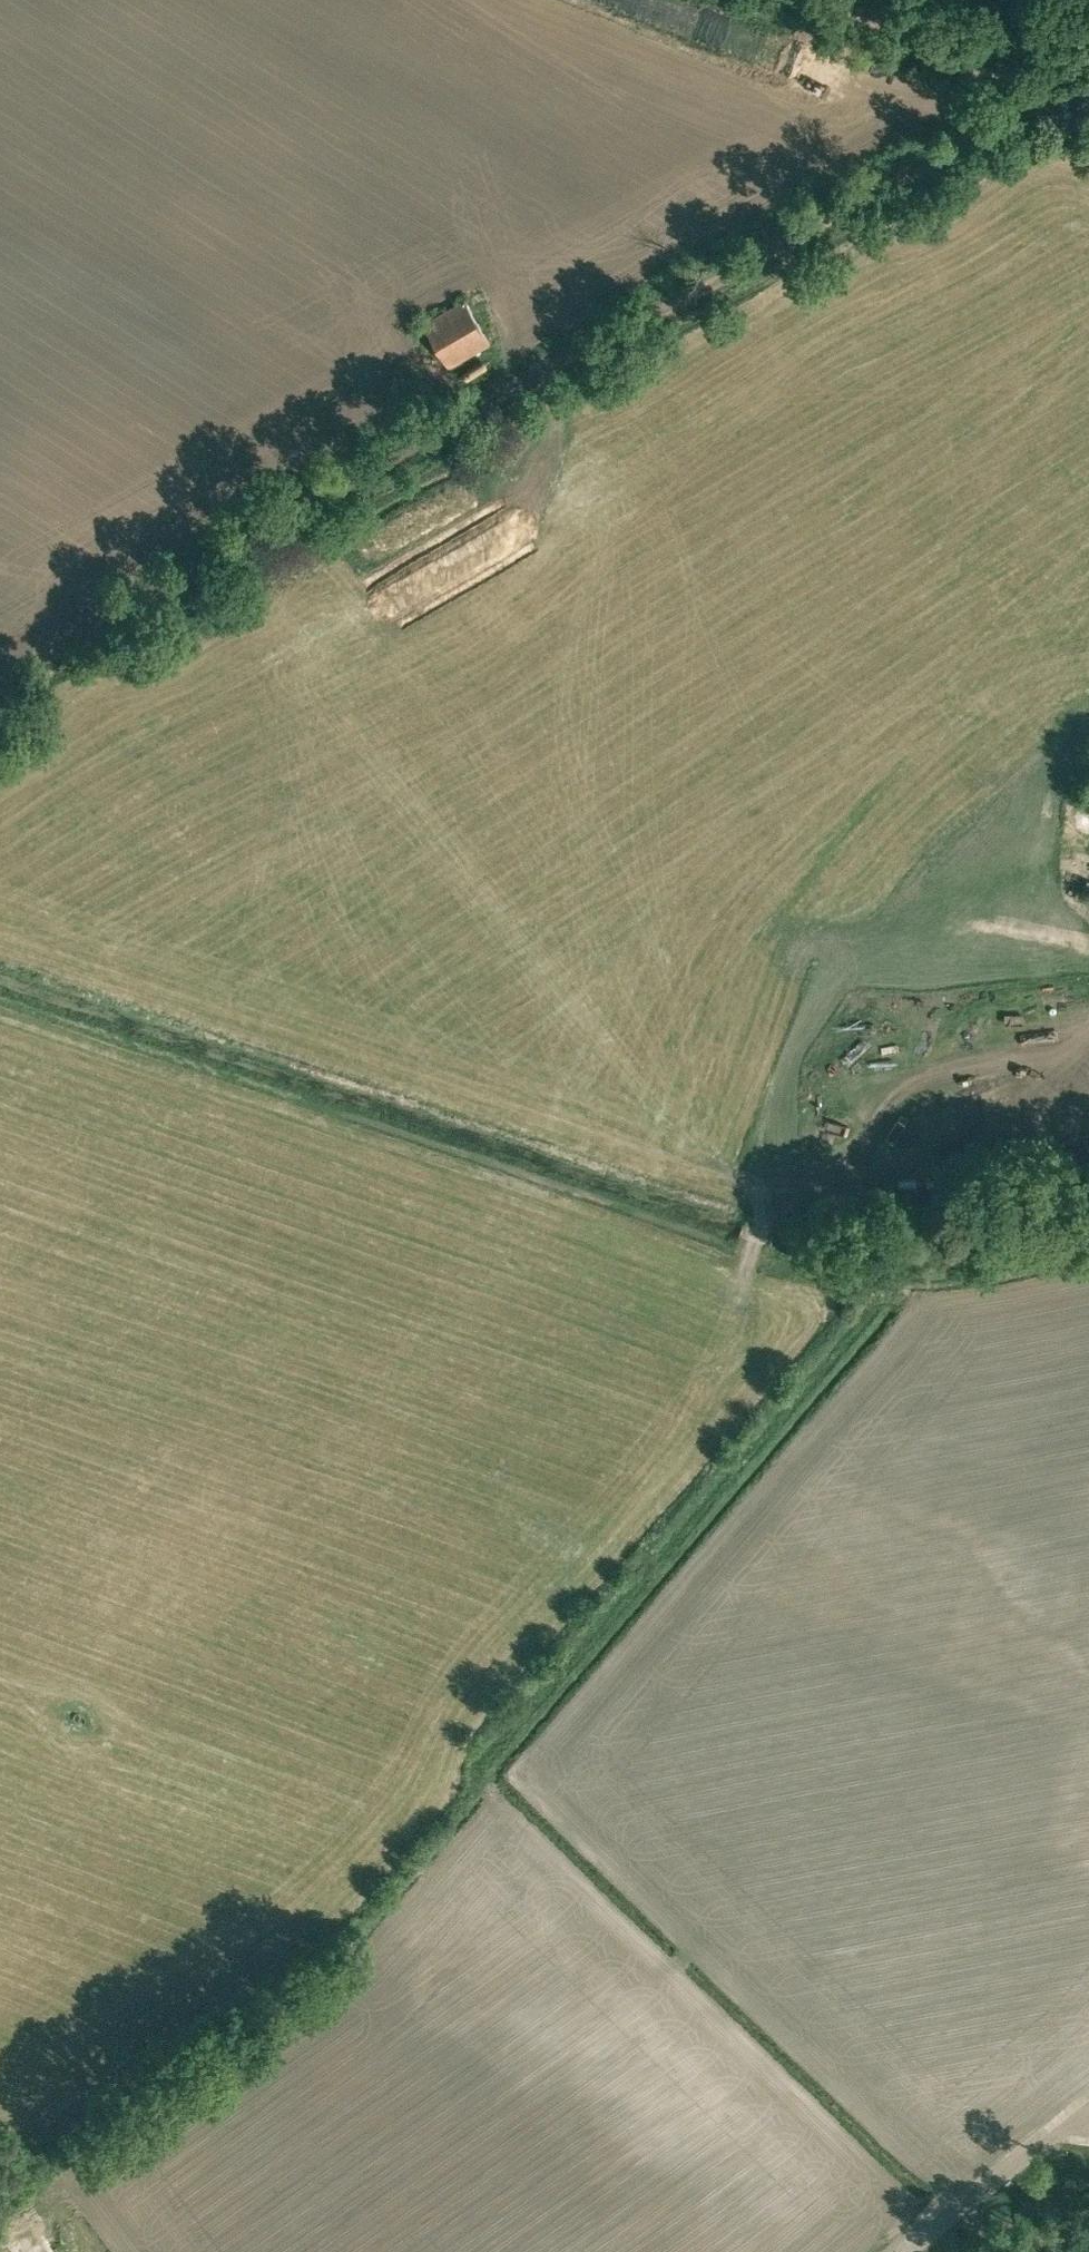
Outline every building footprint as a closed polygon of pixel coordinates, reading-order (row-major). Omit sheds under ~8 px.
[(451,364),(491,340),(466,297),(426,321),(451,364)]
